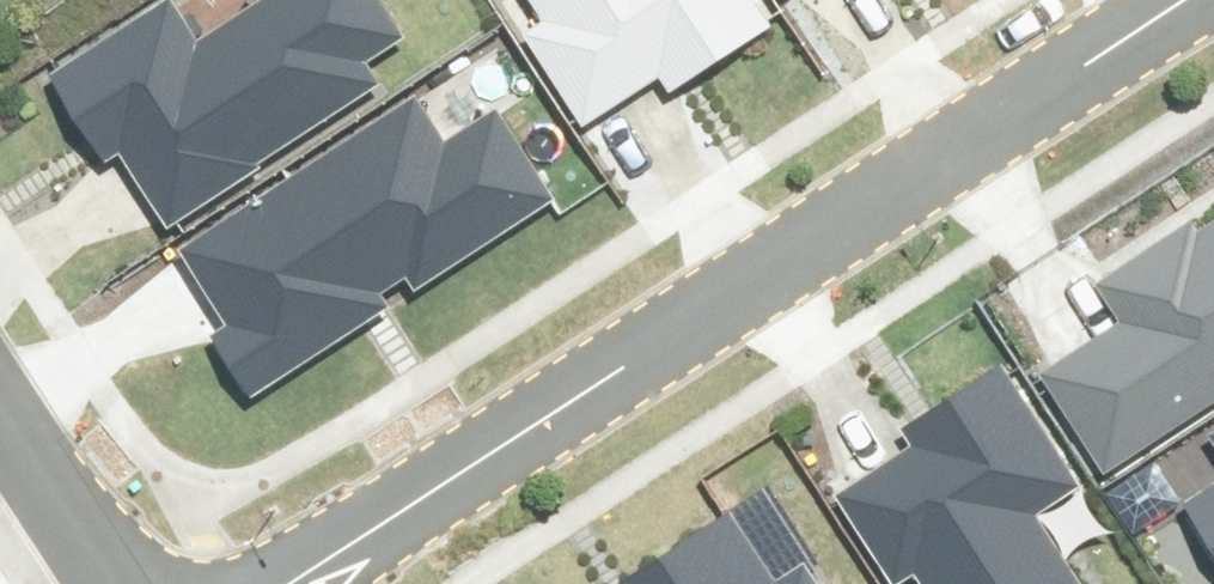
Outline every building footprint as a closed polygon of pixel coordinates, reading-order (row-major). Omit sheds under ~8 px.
[(52,74),(109,165),(125,155),(165,220),(380,88),(361,58),(399,34),(378,0),(288,0),(198,56),(166,4),(52,74)] [(543,30),(530,38),(581,120),(662,70),(670,83),(766,25),(750,0),(524,0),(543,30)] [(417,115),(188,254),(235,329),(217,340),(246,386),(544,204),(496,126),(443,158),(417,115)] [(1202,240),(1196,230),(1101,289),(1127,330),(1043,382),(1104,479),(1213,411),(1213,232),(1202,240)] [(1005,376),(909,435),(921,454),(833,509),(881,583),(901,583),(918,574),(924,583),(1073,583),(1032,519),(1077,491),(1005,376)] [(1190,507),(1213,544),(1213,492),(1190,507)] [(726,523),(628,583),(764,583),(726,523)] [(803,569),(779,583),(813,583),(803,569)]
